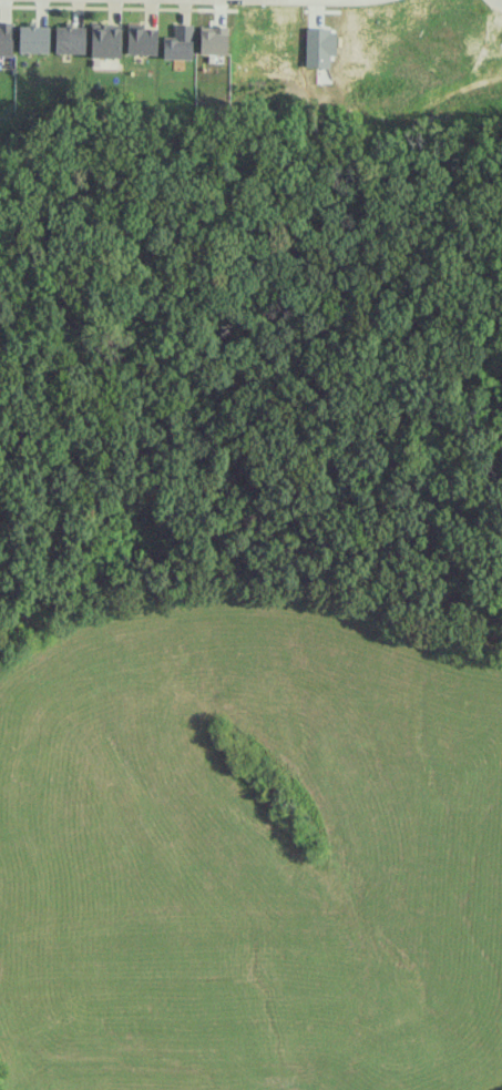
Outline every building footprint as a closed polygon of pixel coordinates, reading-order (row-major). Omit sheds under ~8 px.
[(0,22),(0,55),(12,55),(12,23),(0,22)] [(162,58),(191,59),(192,24),(173,24),(172,40),(162,40),(162,58)] [(48,52),(48,26),(19,25),(18,52),(48,52)] [(121,26),(91,25),(90,55),(120,56),(121,26)] [(157,26),(127,25),(126,53),(156,55),(157,26)] [(84,53),(85,27),(54,26),(54,52),(84,53)] [(226,53),(227,33),(200,33),(199,52),(226,53)]
